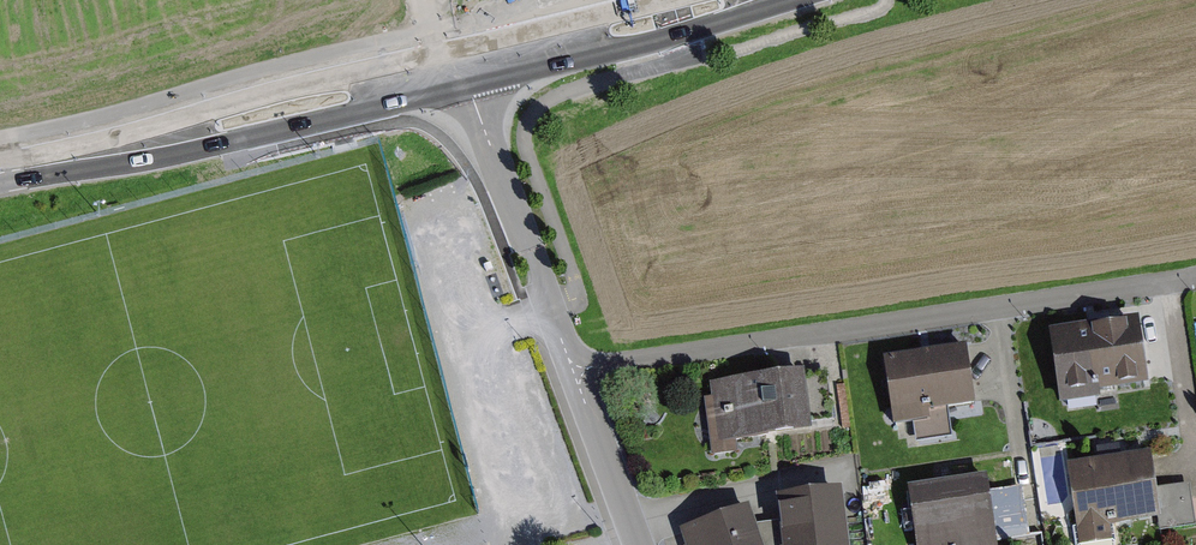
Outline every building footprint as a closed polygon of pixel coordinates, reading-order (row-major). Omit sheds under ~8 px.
[(1125,327),(1043,333),(1048,400),(1130,394),(1125,327)] [(955,350),(872,362),(882,427),(907,424),(910,442),(949,437),(945,408),(963,406),(955,350)] [(790,375),(698,385),(704,444),(796,434),(790,375)] [(1067,466),(1079,544),(1089,544),(1113,541),(1110,527),(1161,519),(1151,453),(1067,466)] [(900,492),(908,544),(977,544),(969,483),(900,492)] [(841,491),(777,499),(782,544),(848,544),(841,491)] [(670,531),(674,544),(750,544),(740,510),(670,531)]
